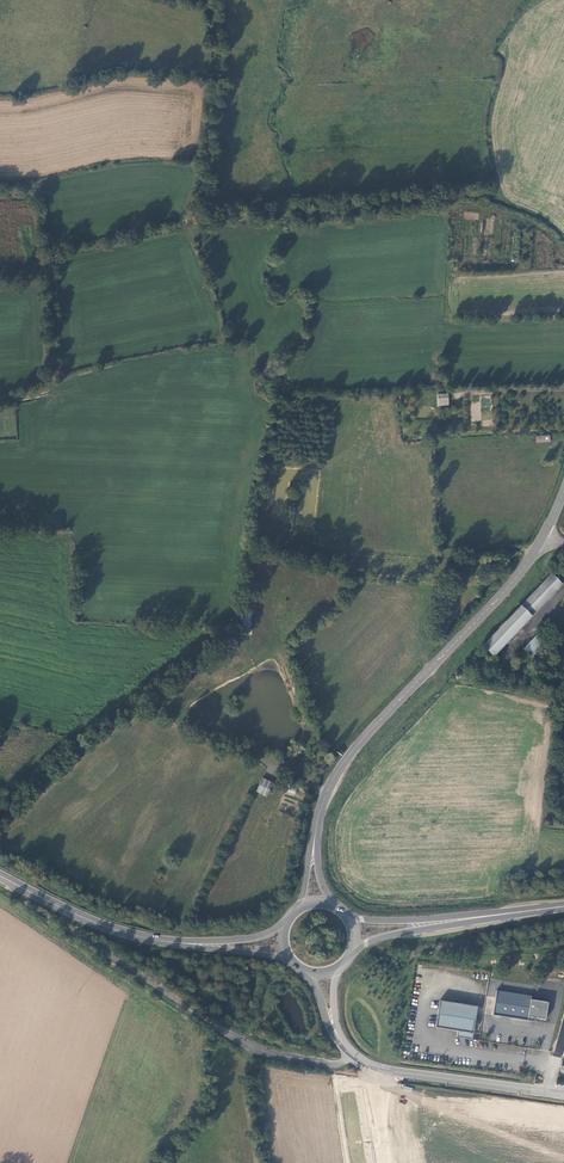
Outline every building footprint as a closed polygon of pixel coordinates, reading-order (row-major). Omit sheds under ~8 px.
[(494,655),(562,584),(551,574),(483,644),(494,655)] [(244,626),(251,625),(250,617),(243,618),(244,626)] [(532,657),(545,644),(537,635),(523,649),(532,657)] [(273,783),(262,778),(256,792),(267,797),(273,783)] [(294,795),(297,787),(289,785),(287,794),(294,795)] [(531,995),(496,989),(492,1014),(538,1022),(538,1018),(545,1019),(548,1002),(531,999),(531,995)] [(477,1006),(439,1000),(435,1027),(457,1030),(456,1036),(472,1039),(477,1006)]
